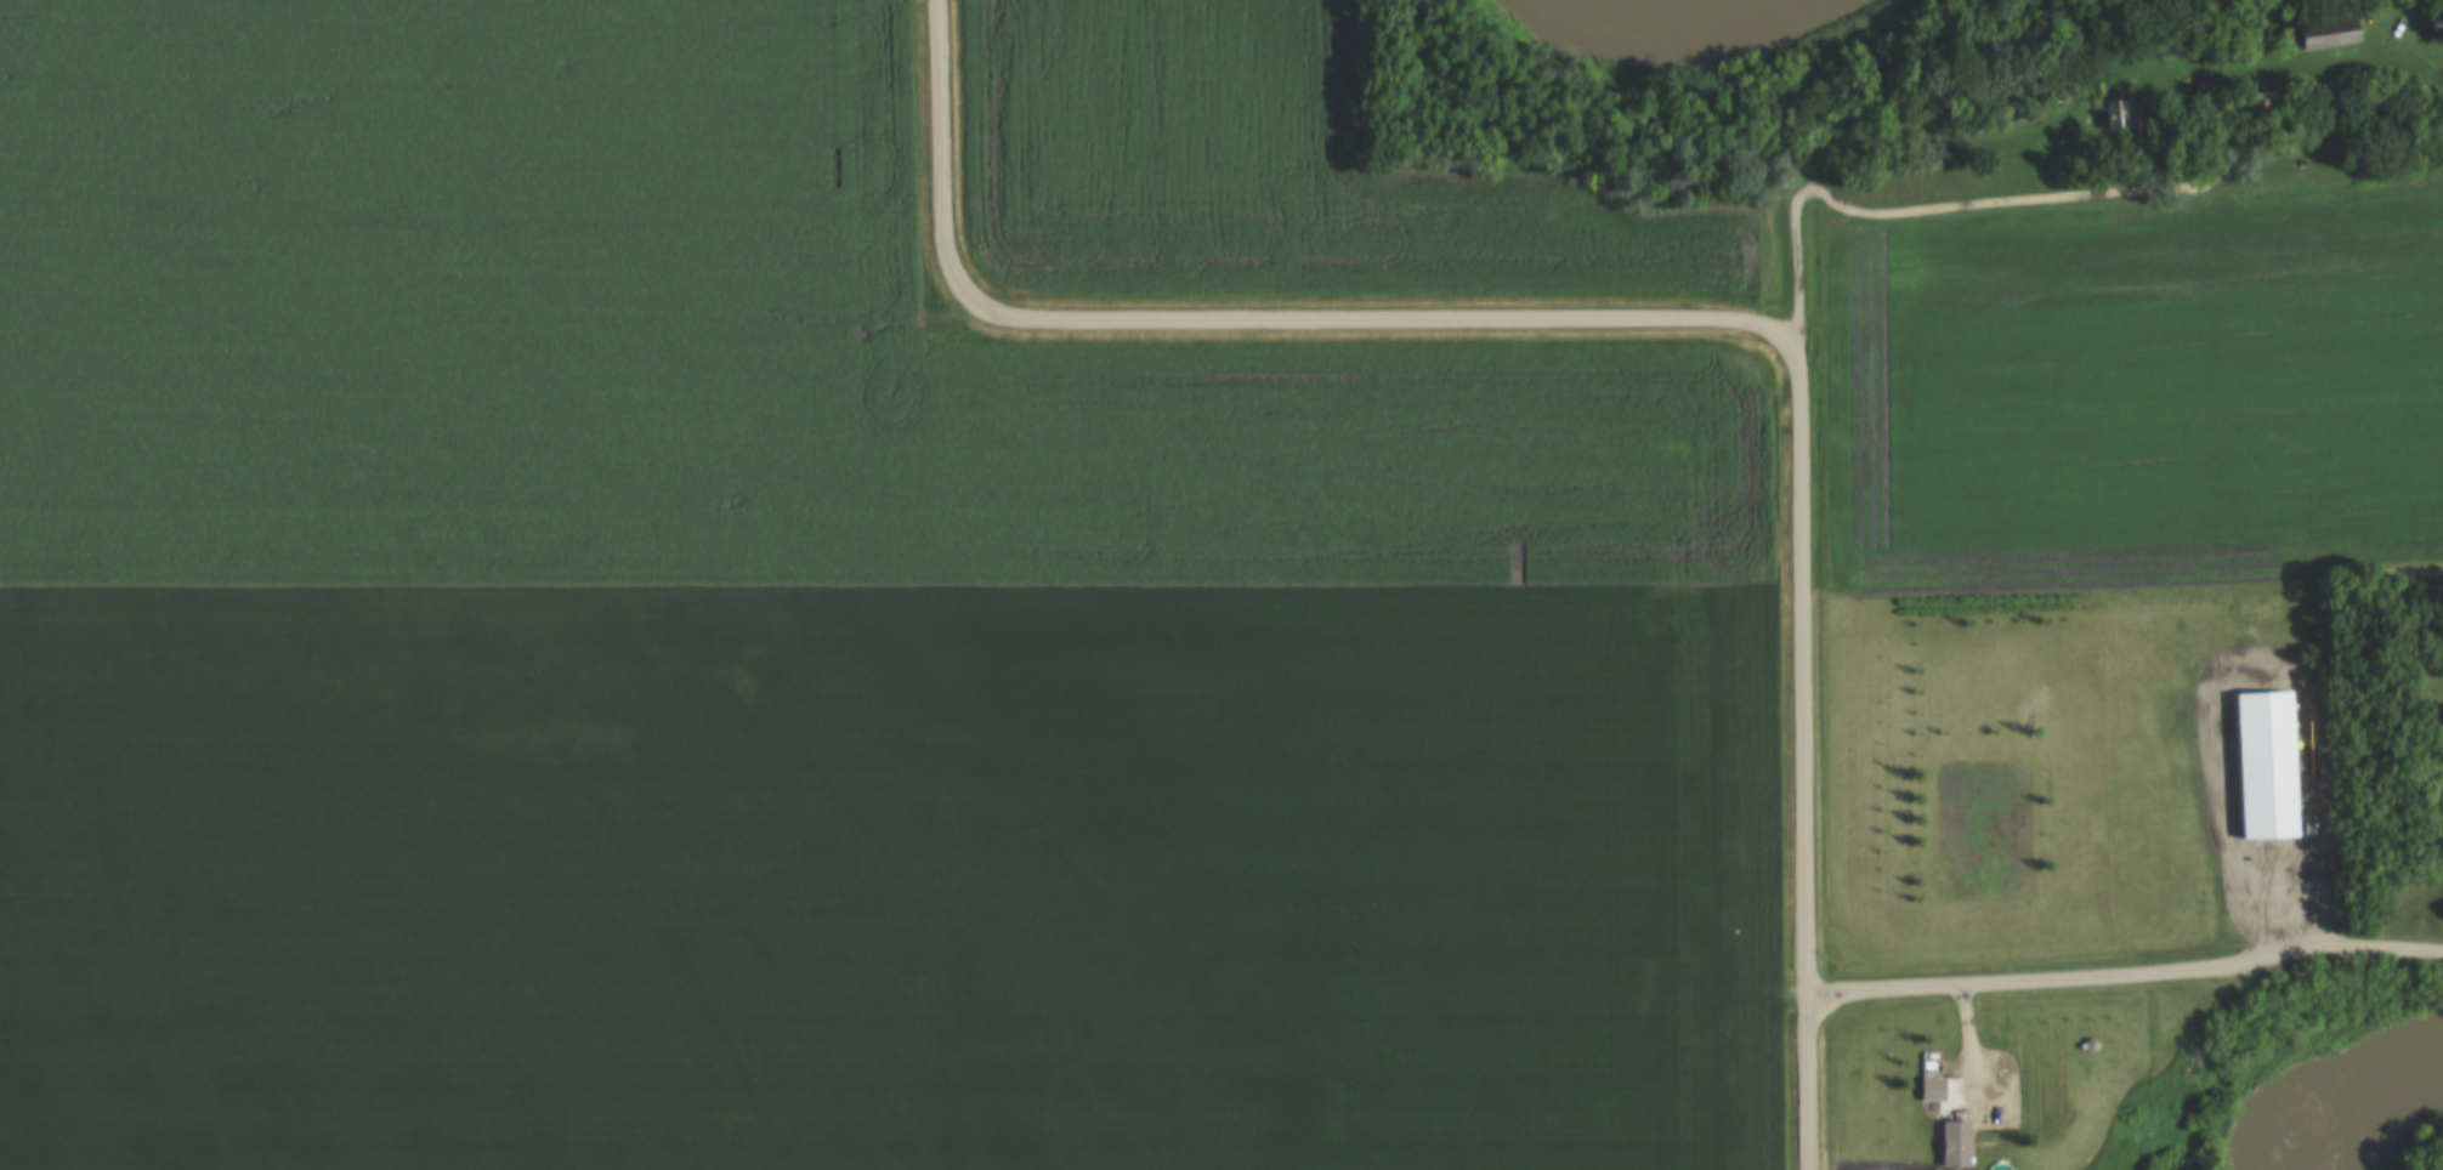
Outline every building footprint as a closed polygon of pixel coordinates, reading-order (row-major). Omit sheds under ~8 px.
[(2429,36),(2442,34),(2442,18),(2426,21),(2429,36)] [(2354,45),(2352,26),(2294,33),(2296,51),(2354,45)] [(2289,692),(2232,694),(2236,840),(2249,840),(2249,849),(2283,848),(2283,838),(2293,838),(2289,692)]
